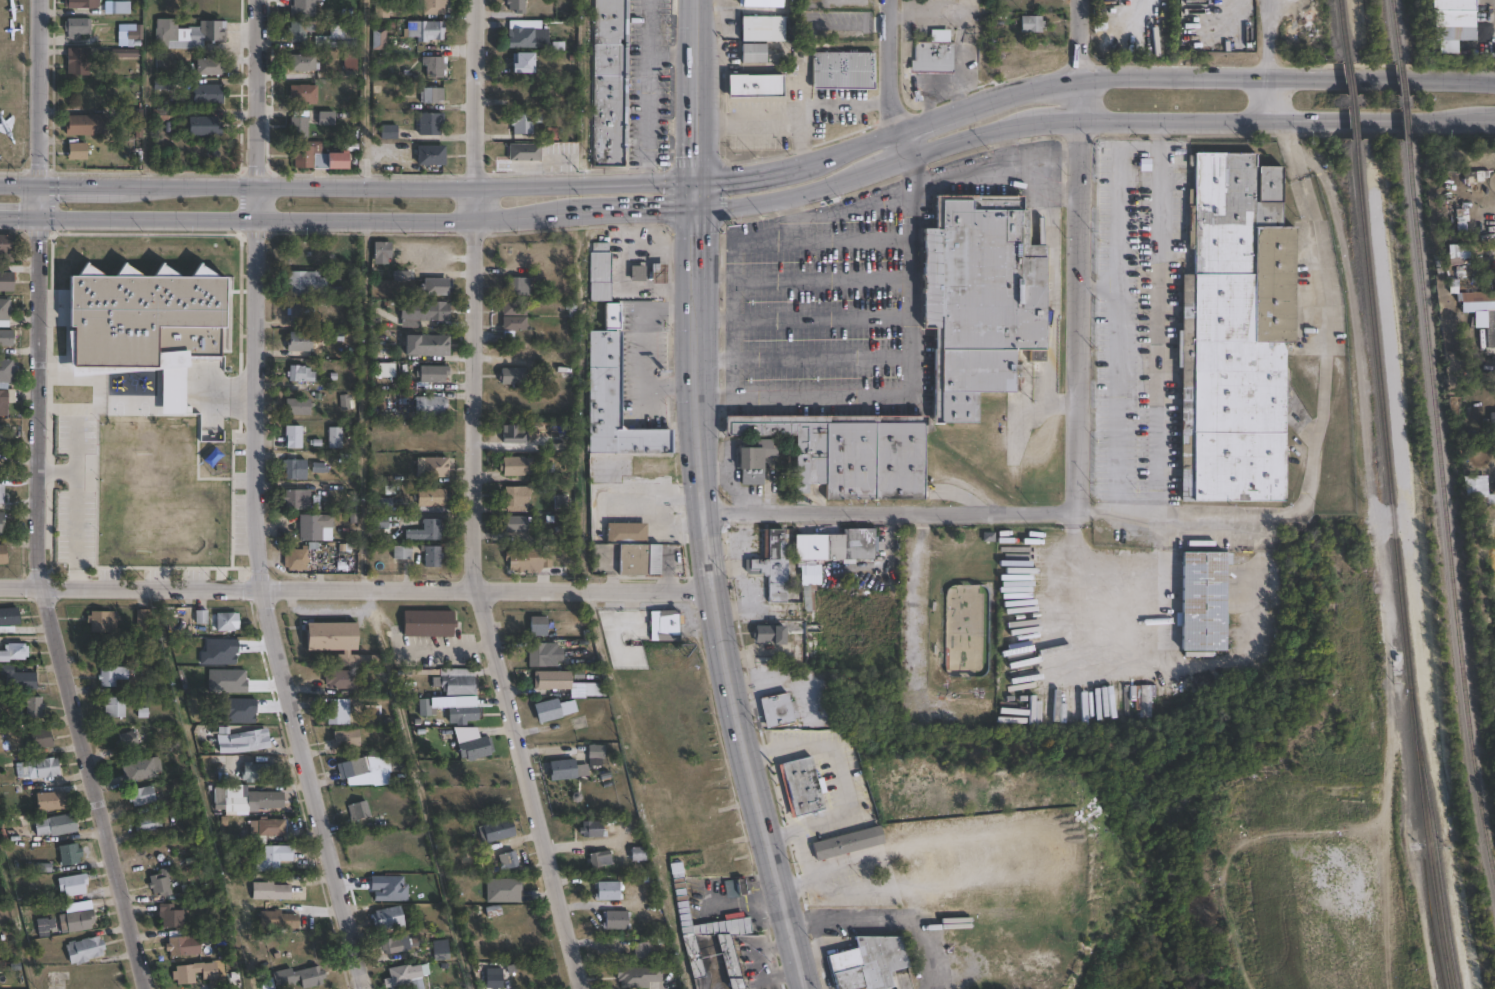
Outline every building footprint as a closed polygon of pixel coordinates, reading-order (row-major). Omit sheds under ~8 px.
[(64,2),(64,0),(98,0),(98,8),(96,8),(64,9),(64,4),(62,4),(62,2),(64,2)] [(293,5),(293,0),(316,0),(316,1),(315,1),(315,16),(290,16),(290,5),(293,5)] [(423,14),(423,0),(448,0),(448,3),(444,3),(444,14),(423,14)] [(506,4),(506,0),(526,0),(526,14),(516,14),(516,10),(509,10),(509,4),(506,4)] [(590,167),(594,0),(629,0),(625,168),(590,167)] [(1427,5),(1427,0),(1468,0),(1468,5),(1467,5),(1467,34),(1452,34),(1452,46),(1434,46),(1434,33),(1430,33),(1430,5),(1427,5)] [(127,14),(111,14),(111,1),(127,1),(127,14)] [(388,18),(374,18),(375,1),(389,1),(388,18)] [(783,39),(740,39),(740,15),(783,15),(783,39)] [(1043,16),(1043,21),(1046,21),(1046,27),(1043,27),(1043,32),(1023,32),(1023,15),(1043,16)] [(86,18),(90,18),(90,34),(80,34),(80,40),(68,40),(68,34),(67,34),(67,31),(64,31),(64,21),(67,21),(67,18),(86,18)] [(177,18),(177,29),(188,29),(188,27),(200,26),(200,20),(227,20),(227,24),(227,40),(203,40),(203,49),(167,49),(167,47),(155,47),(154,28),(156,28),(156,18),(177,18)] [(444,20),(444,39),(429,39),(429,42),(417,42),(417,37),(407,37),(407,21),(444,20)] [(542,20),(542,29),(549,29),(549,48),(534,48),(534,47),(517,47),(509,47),(509,28),(510,28),(510,21),(542,20)] [(306,27),(306,41),(290,41),(290,33),(288,33),(288,28),(290,28),(290,21),(307,21),(307,27),(306,27)] [(356,38),(330,38),(330,24),(356,24),(356,38)] [(141,47),(127,47),(127,31),(135,31),(135,25),(142,25),(142,39),(141,39),(141,47)] [(386,48),(372,48),(373,28),(386,29),(386,48)] [(951,29),(951,42),(954,42),(955,73),(912,74),(912,61),(916,60),(916,42),(931,42),(931,29),(951,29)] [(765,61),(741,61),(741,42),(765,42),(765,61)] [(89,66),(89,75),(71,75),(71,73),(67,73),(67,48),(90,48),(90,66),(89,66)] [(137,58),(111,57),(111,49),(137,49),(137,58)] [(357,70),(344,70),(344,51),(357,51),(357,70)] [(816,87),(812,87),(811,51),(874,51),(874,87),(864,87),(816,87)] [(535,72),(514,72),(514,63),(517,63),(517,52),(535,52),(535,72)] [(316,54),(315,63),(319,63),(319,69),(316,69),(316,72),(289,71),(289,54),(299,54),(316,54)] [(443,56),(443,63),(445,63),(445,69),(443,69),(443,77),(427,77),(426,65),(422,65),(422,57),(443,56)] [(225,70),(225,73),(222,73),(222,75),(196,75),(196,59),(203,59),(223,59),(222,64),(225,64),(225,70)] [(782,96),(727,96),(727,73),(780,73),(782,73),(782,96)] [(526,107),(508,107),(508,82),(526,82),(526,107)] [(222,103),(194,103),(194,84),(222,84),(222,103)] [(317,85),(317,104),(308,104),(308,102),(290,101),(290,85),(299,85),(299,84),(309,84),(309,85),(317,85)] [(444,88),(443,101),(438,101),(438,103),(423,103),(420,103),(421,92),(423,92),(423,87),(444,88)] [(174,110),(174,120),(152,120),(152,109),(174,110)] [(143,110),(143,139),(136,139),(136,124),(127,124),(127,110),(143,110)] [(306,111),(306,117),(309,117),(308,120),(307,138),(290,138),(291,130),(288,130),(288,123),(290,123),(291,117),(294,117),(294,111),(306,111)] [(444,112),(444,129),(441,129),(441,135),(419,135),(419,117),(418,117),(418,113),(440,113),(440,112),(444,112)] [(338,126),(319,125),(319,113),(338,113),(338,126)] [(533,123),(533,134),(513,133),(514,125),(510,125),(510,122),(511,122),(511,113),(537,114),(537,123),(533,123)] [(106,135),(65,135),(65,124),(67,124),(67,115),(89,115),(89,114),(106,114),(106,135)] [(217,116),(217,122),(222,122),(222,136),(189,135),(189,116),(217,116)] [(397,139),(381,139),(381,124),(398,124),(397,139)] [(322,141),(322,153),(328,154),(328,152),(342,152),(342,150),(348,150),(348,169),(294,168),(294,159),(291,159),(291,146),(306,146),(306,141),(322,141)] [(86,160),(67,160),(67,150),(68,150),(68,143),(86,143),(86,160)] [(446,165),(418,165),(418,145),(446,145),(446,165)] [(542,146),(542,162),(509,160),(510,145),(542,146)] [(1250,148),(1250,161),(1276,161),(1277,161),(1277,164),(1276,216),(1276,222),(1289,222),(1288,338),(1279,338),(1279,351),(1277,497),(1174,496),(1175,363),(1170,363),(1171,326),(1175,326),(1176,269),(1188,270),(1188,244),(1181,243),(1182,201),(1188,201),(1188,197),(1180,197),(1180,184),(1186,184),(1187,161),(1181,161),(1181,150),(1188,150),(1188,148),(1250,148)] [(1026,195),(1026,209),(1030,209),(1030,245),(1045,245),(1049,245),(1049,350),(1017,350),(1017,393),(1007,393),(980,392),(980,423),(946,423),(946,425),(935,425),(935,416),(935,350),(938,350),(938,329),(926,329),(927,228),(939,228),(939,194),(1026,195)] [(390,257),(374,257),(374,241),(390,241),(390,257)] [(609,242),(609,253),(612,253),(612,301),(604,301),(590,301),(590,252),(593,252),(593,242),(606,242),(609,242)] [(668,264),(668,283),(653,283),(653,263),(668,264)] [(646,266),(646,281),(631,281),(632,266),(646,266)] [(410,280),(392,281),(392,267),(410,267),(410,280)] [(325,271),(325,278),(327,278),(326,297),(290,296),(290,284),(287,284),(287,276),(291,276),(291,271),(325,271)] [(13,292),(0,292),(0,272),(13,272),(13,292)] [(530,277),(530,284),(531,284),(531,288),(530,288),(530,295),(511,295),(511,291),(507,291),(507,282),(511,282),(511,277),(530,277)] [(449,278),(449,296),(424,295),(424,290),(411,290),(411,279),(424,279),(424,278),(449,278)] [(8,327),(0,327),(0,299),(9,299),(9,321),(8,321),(8,327)] [(446,301),(446,303),(450,303),(450,319),(445,319),(445,321),(420,320),(420,328),(402,327),(402,319),(401,319),(401,302),(430,302),(430,301),(446,301)] [(527,301),(527,309),(528,309),(528,312),(526,312),(526,315),(503,315),(503,301),(527,301)] [(304,303),(304,306),(307,306),(307,309),(303,309),(303,322),(299,322),(299,321),(295,321),(295,322),(291,322),(291,315),(287,315),(287,309),(291,309),(291,303),(304,303)] [(1486,314),(1494,314),(1494,351),(1487,351),(1486,314)] [(526,317),(526,324),(528,324),(528,327),(526,327),(526,331),(503,330),(503,317),(526,317)] [(12,346),(0,346),(0,330),(12,330),(12,346)] [(623,331),(623,430),(670,430),(673,430),(673,454),(589,453),(589,331),(620,331),(623,331)] [(311,351),(288,351),(289,332),(312,332),(311,351)] [(212,335),(211,355),(171,354),(171,334),(212,335)] [(449,336),(449,356),(419,355),(414,355),(414,346),(417,346),(417,342),(419,342),(419,338),(420,338),(420,335),(449,336)] [(7,390),(0,390),(0,358),(12,359),(12,362),(17,362),(16,381),(10,381),(10,383),(7,383),(7,390)] [(181,363),(180,402),(165,402),(165,384),(166,367),(163,367),(163,364),(166,364),(166,363),(181,363)] [(576,363),(576,379),(572,379),(572,381),(568,381),(568,379),(562,379),(562,363),(576,363)] [(310,368),(310,372),(315,372),(314,382),(289,381),(289,376),(287,376),(287,371),(290,372),(290,365),(305,366),(305,368),(310,368)] [(153,384),(153,387),(136,386),(113,385),(114,381),(114,366),(154,367),(153,384)] [(449,366),(449,376),(446,376),(446,384),(420,383),(420,366),(449,366)] [(523,368),(523,388),(513,388),(513,385),(502,385),(502,380),(500,380),(500,373),(502,373),(502,368),(523,368)] [(4,417),(0,417),(0,390),(6,390),(15,390),(15,403),(8,403),(8,404),(4,404),(4,417)] [(350,394),(339,394),(340,409),(351,409),(350,394)] [(444,396),(444,399),(447,399),(448,409),(444,409),(444,417),(416,418),(415,397),(444,396)] [(310,415),(286,415),(286,399),(310,399),(310,415)] [(150,430),(112,430),(112,412),(150,411),(150,430)] [(178,451),(160,451),(160,413),(178,413),(178,451)] [(927,417),(926,500),(829,499),(829,485),(812,485),(812,492),(797,492),(797,437),(727,436),(727,415),(927,417)] [(17,445),(0,445),(0,426),(18,426),(17,445)] [(302,426),(302,428),(305,428),(305,432),(302,432),(302,448),(285,448),(285,426),(302,426)] [(517,426),(517,430),(527,430),(526,435),(528,435),(528,438),(527,438),(527,444),(503,443),(503,426),(517,426)] [(342,427),(342,448),(328,448),(328,427),(342,427)] [(773,440),(773,448),(777,448),(777,456),(773,456),(764,456),(764,469),(741,469),(741,449),(756,449),(762,449),(762,440),(773,440)] [(524,457),(524,458),(529,458),(529,464),(536,464),(536,471),(529,471),(529,476),(504,476),(504,471),(500,471),(500,463),(503,463),(503,457),(524,457)] [(661,457),(660,477),(654,477),(654,478),(651,478),(651,477),(636,477),(636,475),(632,475),(633,459),(636,459),(636,457),(661,457)] [(449,477),(417,477),(417,458),(449,458),(449,477)] [(306,460),(306,468),(307,468),(307,472),(306,472),(306,479),(286,479),(286,468),(283,468),(283,460),(286,460),(306,460)] [(532,487),(532,488),(533,488),(533,492),(532,492),(532,494),(529,494),(529,506),(528,506),(528,512),(505,512),(505,498),(503,498),(503,493),(505,493),(505,487),(532,487)] [(446,489),(446,493),(449,493),(450,502),(446,502),(446,506),(418,506),(418,489),(446,489)] [(310,490),(310,492),(311,492),(312,502),(310,502),(310,510),(286,510),(286,501),(283,501),(283,495),(285,495),(285,490),(310,490)] [(392,512),(372,512),(372,498),(392,498),(392,512)] [(196,555),(196,509),(173,509),(173,555),(196,555)] [(322,541),(299,541),(299,515),(333,515),(333,540),(322,540),(322,541)] [(388,529),(372,529),(372,516),(388,516),(388,529)] [(528,533),(506,533),(506,516),(528,517),(528,533)] [(220,519),(206,519),(206,544),(220,544),(220,519)] [(441,519),(441,526),(443,526),(443,532),(441,532),(441,540),(405,540),(405,530),(424,530),(424,525),(425,525),(425,524),(422,524),(422,520),(424,520),(424,519),(441,519)] [(619,542),(608,542),(608,523),(648,524),(648,540),(619,539),(619,542)] [(820,560),(794,560),(794,535),(845,536),(845,529),(875,530),(876,530),(876,560),(820,560)] [(786,530),(786,534),(788,534),(788,593),(788,602),(769,602),(769,577),(746,577),(746,560),(764,560),(764,530),(786,530)] [(306,545),(306,549),(307,549),(307,573),(284,573),(284,552),(287,552),(287,549),(302,550),(302,545),(306,545)] [(662,575),(620,575),(620,545),(662,545),(662,575)] [(412,547),(411,560),(408,559),(408,560),(393,560),(393,546),(412,547)] [(441,547),(441,553),(443,553),(443,559),(441,559),(441,567),(425,567),(425,551),(424,551),(424,552),(422,552),(422,546),(441,547)] [(528,551),(528,552),(547,552),(547,563),(528,564),(528,570),(509,571),(509,561),(505,561),(505,552),(528,551)] [(1219,650),(1176,650),(1176,551),(1219,551),(1219,650)] [(817,566),(818,585),(814,585),(815,625),(804,625),(804,621),(803,594),(803,585),(801,585),(800,567),(817,566)] [(18,625),(0,626),(0,609),(17,608),(18,625)] [(149,630),(136,630),(136,610),(149,610),(149,630)] [(454,611),(454,621),(457,621),(457,622),(457,628),(454,628),(454,638),(403,637),(403,626),(404,611),(454,611)] [(681,641),(651,641),(651,611),(681,611),(681,641)] [(116,612),(116,616),(119,616),(119,621),(116,621),(116,633),(90,633),(90,624),(86,623),(87,616),(90,616),(90,612),(116,612)] [(235,613),(235,615),(238,615),(238,630),(235,630),(235,632),(216,632),(216,629),(212,629),(212,615),(216,615),(216,613),(235,613)] [(548,617),(548,637),(530,636),(531,617),(548,617)] [(347,649),(347,653),(378,653),(378,665),(367,665),(367,668),(353,668),(353,665),(335,665),(335,652),(341,652),(341,649),(305,649),(305,622),(356,622),(356,649),(347,649)] [(786,627),(786,646),(774,645),(774,643),(769,643),(756,643),(756,627),(786,627)] [(547,650),(547,667),(529,667),(529,653),(528,653),(527,649),(529,649),(529,644),(546,644),(546,643),(552,643),(552,650),(547,650)] [(8,663),(0,663),(0,652),(7,652),(8,644),(25,644),(25,647),(28,647),(28,658),(24,658),(24,660),(8,660),(8,663)] [(13,666),(13,672),(35,673),(35,686),(36,686),(36,691),(12,690),(12,688),(6,687),(6,676),(0,676),(0,665),(13,666)] [(128,668),(127,680),(115,680),(115,688),(100,687),(100,680),(98,680),(98,676),(100,676),(100,667),(128,668)] [(356,671),(356,677),(370,678),(370,690),(336,689),(334,689),(334,690),(329,690),(329,685),(325,685),(325,671),(356,671)] [(571,672),(571,690),(534,690),(534,672),(571,672)] [(474,677),(474,679),(474,685),(476,685),(476,696),(446,696),(446,686),(441,686),(441,676),(474,677)] [(606,697),(585,697),(585,683),(606,683),(606,697)] [(789,694),(790,703),(795,702),(798,719),(795,720),(796,724),(767,729),(761,699),(789,694)] [(44,702),(44,709),(41,709),(41,718),(26,717),(26,705),(17,705),(17,697),(41,697),(41,702),(44,702)] [(125,698),(124,718),(107,718),(107,713),(104,713),(105,705),(107,705),(107,698),(125,698)] [(436,716),(420,716),(419,700),(436,699),(436,716)] [(559,699),(560,704),(575,700),(578,713),(562,717),(563,718),(539,724),(534,705),(559,699)] [(345,712),(345,726),(327,726),(327,720),(324,720),(324,710),(327,710),(327,706),(330,706),(330,700),(359,700),(359,708),(348,708),(348,712),(345,712)] [(479,707),(479,721),(466,721),(466,724),(458,724),(458,722),(456,722),(456,716),(453,716),(453,709),(456,708),(456,707),(479,707)] [(230,726),(229,733),(267,727),(271,747),(247,751),(219,752),(218,726),(230,726)] [(49,727),(50,739),(52,739),(53,746),(26,749),(25,740),(31,739),(29,729),(49,727)] [(361,746),(332,748),(331,736),(334,735),(334,733),(359,730),(361,746)] [(136,746),(117,749),(116,741),(119,741),(118,733),(134,731),(136,746)] [(487,737),(487,739),(491,738),(494,752),(491,753),(491,755),(476,758),(476,760),(469,762),(467,757),(461,759),(457,744),(487,737)] [(607,746),(607,760),(589,759),(589,745),(607,746)] [(53,755),(53,758),(57,757),(59,774),(54,774),(55,776),(37,778),(37,775),(17,778),(15,762),(32,760),(32,758),(34,758),(34,759),(46,758),(46,756),(53,755)] [(156,778),(128,782),(125,763),(160,757),(162,773),(155,774),(156,778)] [(825,809),(796,816),(783,765),(812,757),(825,809)] [(370,774),(342,780),(338,764),(366,758),(370,774)] [(577,779),(551,782),(550,771),(551,771),(550,762),(575,759),(577,779)] [(252,761),(252,762),(270,762),(270,780),(255,780),(255,782),(241,782),(241,780),(232,780),(232,769),(244,769),(243,761),(252,761)] [(156,803),(133,807),(132,803),(129,804),(128,796),(132,795),(131,790),(152,786),(156,803)] [(227,796),(247,796),(248,791),(284,792),(283,807),(258,807),(258,812),(237,812),(237,814),(225,814),(226,810),(213,809),(214,786),(227,786),(227,796)] [(65,808),(37,809),(36,792),(64,790),(65,808)] [(369,817),(356,821),(355,817),(351,818),(349,809),(353,808),(352,805),(365,801),(369,817)] [(78,830),(51,836),(50,833),(37,835),(34,820),(74,812),(78,830)] [(266,816),(266,818),(285,818),(286,835),(258,835),(258,834),(250,834),(250,820),(258,820),(258,819),(260,819),(260,816),(266,816)] [(512,816),(516,834),(487,842),(483,824),(490,822),(490,821),(499,819),(499,820),(512,816)] [(152,817),(153,819),(160,817),(162,827),(154,828),(155,831),(135,835),(133,827),(137,826),(136,820),(152,817)] [(603,819),(603,836),(583,836),(583,833),(580,833),(580,826),(583,826),(583,820),(603,819)] [(879,844),(818,860),(813,843),(871,828),(874,827),(879,844)] [(77,842),(77,848),(81,847),(83,856),(79,856),(79,862),(61,864),(58,845),(77,842)] [(279,871),(256,870),(256,852),(265,852),(265,845),(293,845),(292,859),(279,859),(279,871)] [(647,860),(632,860),(632,846),(647,846),(647,860)] [(518,860),(501,865),(498,854),(515,849),(518,860)] [(613,863),(592,867),(590,853),(611,849),(613,863)] [(168,876),(171,889),(153,893),(152,888),(150,888),(148,882),(151,882),(149,875),(160,872),(160,868),(168,866),(170,875),(168,876)] [(84,884),(85,892),(65,896),(64,890),(59,891),(57,877),(85,872),(87,883),(84,884)] [(732,934),(746,988),(732,988),(717,934),(695,934),(707,975),(693,978),(682,934),(673,878),(684,877),(692,925),(699,924),(698,919),(703,918),(704,923),(727,920),(726,915),(744,911),(745,917),(750,916),(753,933),(732,934)] [(273,880),(273,884),(291,884),(291,899),(277,899),(277,901),(274,901),(274,899),(252,899),(253,882),(267,882),(267,880),(273,880)] [(620,899),(598,900),(598,881),(620,881),(620,899)] [(737,883),(739,895),(722,897),(720,884),(727,883),(727,884),(737,883)] [(174,903),(174,909),(185,909),(185,913),(183,913),(183,927),(162,927),(162,918),(159,918),(159,903),(174,903)] [(485,903),(485,915),(501,915),(501,903),(485,903)] [(400,904),(406,928),(397,930),(396,925),(384,928),(383,925),(375,927),(372,914),(376,912),(376,910),(400,904)] [(91,930),(61,934),(58,914),(93,909),(95,922),(90,923),(91,930)] [(281,909),(281,913),(297,913),(297,928),(261,928),(261,910),(275,910),(275,909),(281,909)] [(628,910),(628,929),(606,928),(606,910),(628,910)] [(47,917),(47,919),(55,918),(56,930),(49,930),(50,936),(38,937),(36,918),(47,917)] [(408,934),(409,938),(411,938),(412,947),(410,947),(410,950),(386,953),(383,939),(391,938),(391,936),(408,934)] [(98,935),(99,940),(103,939),(105,949),(101,949),(102,955),(88,959),(88,962),(75,965),(75,963),(70,964),(66,945),(68,944),(68,941),(75,939),(75,941),(81,940),(81,938),(88,937),(98,935)] [(188,935),(188,937),(199,936),(200,954),(170,956),(170,950),(165,951),(165,943),(169,942),(168,936),(188,935)] [(895,986),(884,988),(868,988),(867,985),(854,988),(840,988),(830,954),(859,946),(856,936),(903,935),(912,966),(908,966),(891,971),(895,986)] [(451,957),(432,959),(430,941),(449,939),(451,957)] [(650,956),(635,958),(633,943),(649,941),(650,956)] [(216,962),(217,977),(216,977),(216,988),(209,988),(209,978),(202,979),(201,972),(194,972),(195,983),(176,984),(176,979),(172,979),(172,971),(176,970),(175,965),(193,964),(193,963),(204,962),(204,963),(216,962)] [(410,963),(411,966),(420,964),(423,976),(411,978),(412,982),(392,986),(388,967),(410,963)] [(319,965),(320,970),(323,969),(325,977),(322,978),(323,985),(304,988),(301,979),(295,981),(295,984),(277,988),(273,971),(291,967),(292,971),(319,965)] [(662,967),(662,982),(649,981),(649,987),(621,987),(621,980),(618,980),(618,977),(617,977),(617,966),(662,967)] [(498,987),(498,988),(493,988),(493,986),(487,986),(487,968),(503,968),(503,972),(504,972),(503,987),(498,987)]
